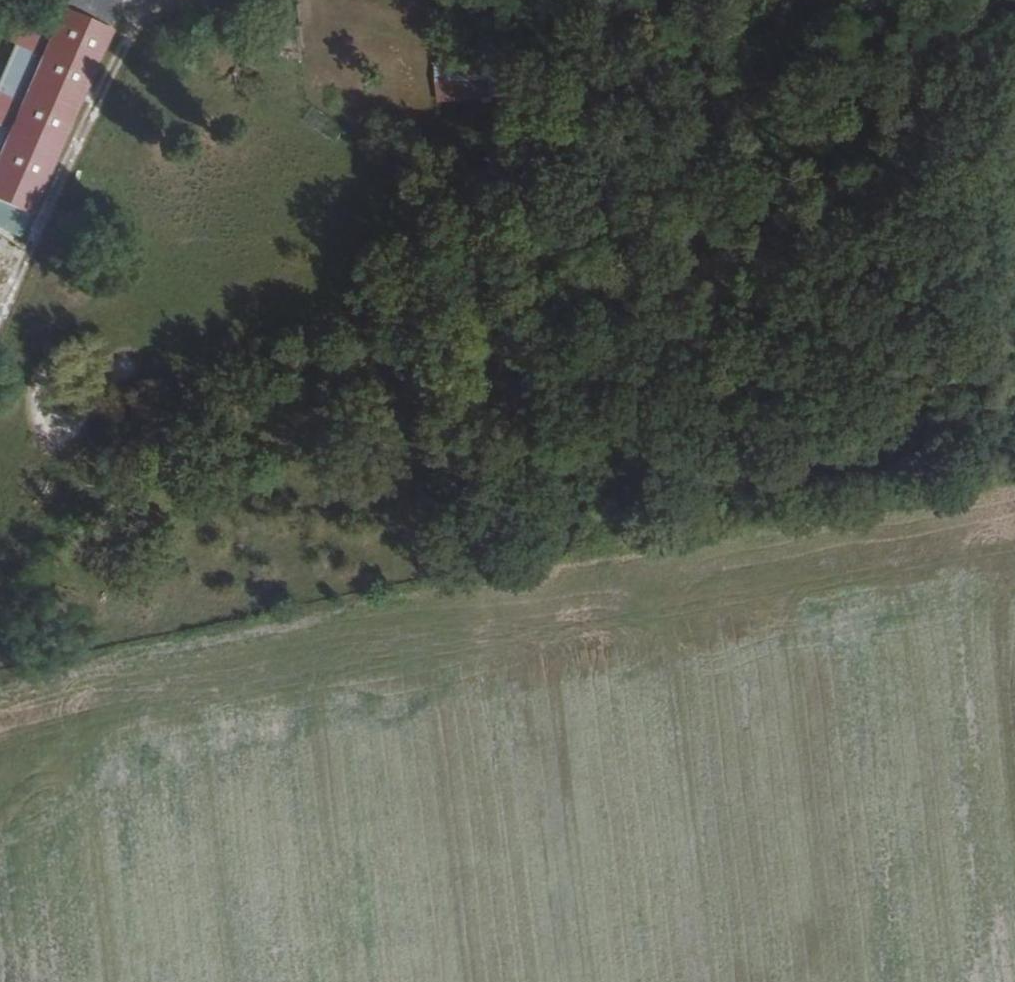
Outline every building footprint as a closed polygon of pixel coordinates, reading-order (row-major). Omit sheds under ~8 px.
[(27,216),(117,31),(71,9),(49,58),(17,45),(0,85),(0,92),(27,105),(0,160),(0,202),(27,216)] [(437,101),(477,102),(478,83),(491,84),(492,55),(438,54),(437,101)]
